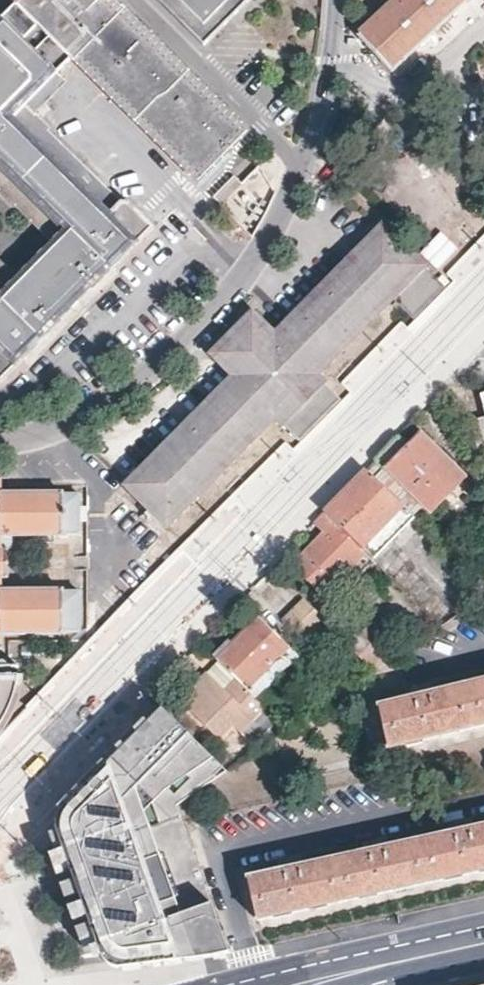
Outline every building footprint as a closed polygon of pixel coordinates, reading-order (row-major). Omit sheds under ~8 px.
[(0,7),(0,81),(20,101),(64,54),(191,179),(243,128),(114,0),(7,0),(0,7)] [(197,40),(237,0),(156,0),(197,40)] [(461,0),(390,0),(351,36),(384,73),(461,0)] [(45,237),(10,272),(7,365),(146,224),(118,196),(112,196),(40,126),(42,123),(20,101),(0,81),(0,194),(45,237)] [(373,218),(287,308),(289,437),(300,437),(338,398),(321,382),(321,371),(384,304),(395,304),(411,319),(444,285),(373,218)] [(7,365),(10,272),(0,262),(0,358),(7,365)] [(200,349),(222,372),(112,481),(161,530),(287,405),(286,307),(268,325),(246,303),(200,349)] [(469,421),(476,450),(483,449),(483,417),(469,421)] [(408,446),(398,435),(395,439),(383,450),(367,467),(396,495),(415,515),(425,505),(431,511),(468,476),(423,431),(408,446)] [(373,557),(416,516),(415,515),(396,495),(367,467),(363,471),(346,488),(331,503),(326,509),(367,551),(373,557)] [(5,578),(12,578),(12,551),(6,551),(6,538),(65,538),(65,532),(77,532),(77,501),(65,501),(65,497),(4,496),(3,484),(0,484),(0,649),(7,649),(6,635),(66,635),(67,630),(78,630),(78,600),(66,600),(66,591),(6,591),(5,578)] [(323,593),(367,551),(326,509),(314,521),(323,530),(315,537),(291,561),(323,593)] [(483,593),(483,586),(481,582),(472,590),(478,598),(483,593)] [(327,620),(303,598),(294,608),(284,618),(306,641),(327,620)] [(245,686),(288,644),(257,613),(222,647),(214,655),(219,660),(236,677),(245,686)] [(370,665),(383,652),(360,630),(348,643),(370,665)] [(236,677),(219,660),(208,673),(224,689),(236,677)] [(252,744),(277,719),(245,686),(236,677),(224,689),(207,672),(199,678),(194,683),(196,687),(182,701),(218,738),(232,724),(252,744)] [(5,730),(14,713),(19,699),(23,679),(0,679),(0,736),(5,730)] [(463,684),(447,688),(379,704),(390,746),(483,724),(483,679),(463,684)] [(115,761),(68,807),(61,817),(62,829),(82,885),(95,929),(108,961),(122,966),(161,962),(174,959),(232,949),(205,877),(179,802),(230,769),(166,708),(115,761)] [(246,877),(255,921),(483,871),(483,824),(479,825),(368,850),(294,866),(246,877)]
